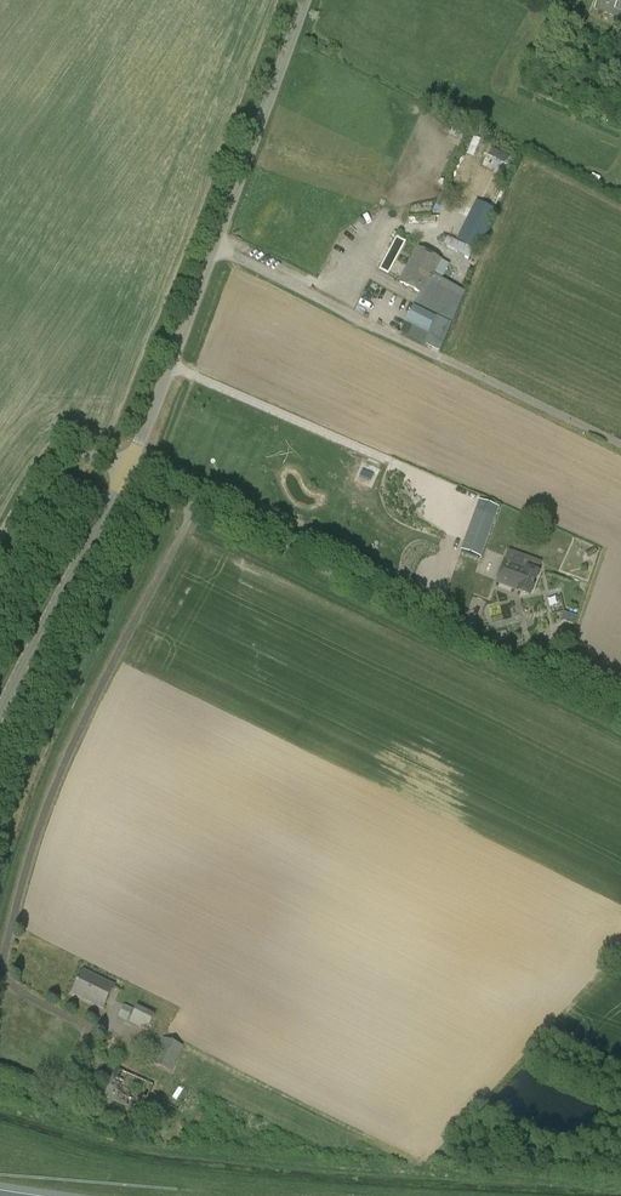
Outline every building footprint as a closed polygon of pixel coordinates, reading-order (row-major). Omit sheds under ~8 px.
[(595,9),(620,19),(620,0),(599,0),(595,9)] [(497,212),(485,205),(465,245),(478,251),(497,212)] [(440,243),(444,245),(469,259),(473,250),(462,244),(448,237),(447,238),(443,236),(440,243)] [(407,242),(397,237),(392,246),(402,251),(407,242)] [(419,248),(400,283),(421,294),(406,325),(427,337),(423,344),(440,353),(466,292),(435,275),(442,261),(419,248)] [(398,257),(389,252),(384,260),(394,266),(398,257)] [(370,483),(373,475),(368,473),(364,481),(370,483)] [(485,546),(465,539),(461,550),(481,558),(485,546)] [(528,568),(506,560),(498,582),(530,594),(538,572),(528,569),(528,568)] [(564,611),(561,620),(574,625),(577,616),(564,611)] [(115,986),(84,971),(72,994),(103,1009),(115,986)] [(124,1005),(118,1017),(127,1021),(133,1009),(124,1005)] [(155,1015),(138,1006),(130,1022),(147,1031),(155,1015)] [(164,1038),(153,1064),(172,1072),(183,1046),(164,1038)] [(143,1113),(155,1085),(116,1068),(105,1097),(143,1113)]
